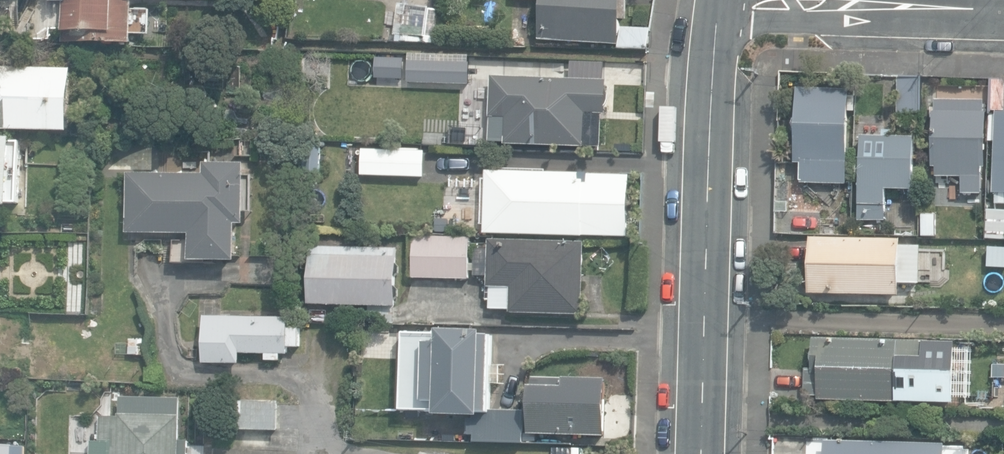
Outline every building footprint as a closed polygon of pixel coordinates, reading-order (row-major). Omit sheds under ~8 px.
[(134,45),(135,0),(65,0),(64,43),(66,43),(134,45)] [(619,45),(621,20),(629,20),(629,0),(542,0),(540,40),(619,45)] [(405,42),(424,43),(426,37),(433,38),(437,9),(406,4),(402,35),(405,35),(405,42)] [(619,49),(648,51),(649,29),(621,27),(619,49)] [(408,84),(471,85),(471,61),(408,59),(408,84)] [(572,61),(571,80),(604,81),(605,63),(604,62),(572,61)] [(71,132),(72,122),(73,121),(73,120),(74,119),(74,118),(75,117),(75,116),(75,115),(75,114),(75,113),(75,112),(74,111),(74,110),(73,109),(73,108),(72,108),(71,107),(71,106),(73,69),(0,66),(0,130),(71,132)] [(607,81),(604,81),(571,80),(492,76),(490,117),(496,118),(495,141),(506,141),(506,144),(603,149),(604,115),(607,115),(607,106),(608,104),(610,101),(610,98),(610,95),(609,92),(607,89),(607,81)] [(899,114),(922,114),(924,78),(899,78),(899,114)] [(1003,111),(1003,80),(991,80),(991,111),(1003,111)] [(454,111),(473,111),(474,89),(455,88),(454,111)] [(802,183),(847,184),(849,91),(798,90),(797,163),(802,163),(802,183)] [(961,193),(982,194),(983,168),(985,168),(987,113),(984,113),(985,100),(935,99),(935,111),(933,112),(932,167),(936,167),(936,177),(961,178),(961,193)] [(1003,203),(1003,113),(996,112),(992,193),(997,193),(996,203),(1003,203)] [(858,220),(886,221),(887,189),(915,190),(916,137),(894,137),(894,131),(883,131),(883,136),(861,136),(858,220)] [(10,206),(12,138),(0,137),(0,206),(10,206)] [(320,175),(320,146),(303,146),(303,175),(320,175)] [(362,176),(425,178),(425,150),(363,148),(362,176)] [(207,174),(127,172),(126,231),(189,232),(188,260),(237,260),(238,224),(246,224),(247,164),(207,163),(207,174)] [(484,233),(628,237),(630,173),(488,169),(488,180),(482,180),(481,223),(485,224),(484,233)] [(1003,240),(1003,211),(988,210),(986,239),(1003,240)] [(923,214),(923,236),(937,236),(937,214),(923,214)] [(902,238),(809,236),(808,293),(901,295),(901,284),(923,284),(924,245),(902,244),(902,238)] [(414,278),(469,279),(469,237),(414,237),(414,278)] [(582,315),(585,242),(490,238),(490,248),(475,248),(474,275),(488,275),(487,286),(491,287),(490,309),(509,309),(509,313),(582,315)] [(366,323),(395,324),(396,248),(309,247),(308,305),(366,306),(366,323)] [(1003,265),(1003,248),(987,248),(987,265),(1003,265)] [(305,302),(292,302),(292,317),(305,317),(305,302)] [(204,363),(240,364),(241,353),(266,354),(266,355),(266,361),(281,361),(281,354),(289,354),(289,347),(301,347),(302,329),(300,328),(289,328),(287,328),(287,317),(205,315),(204,363)] [(437,416),(474,417),(483,417),(483,411),(490,411),(492,337),(485,337),(485,332),(439,331),(439,335),(406,334),(404,411),(437,411),(437,416)] [(130,355),(145,355),(145,339),(130,339),(130,355)] [(818,399),(954,403),(956,343),(814,339),(813,369),(806,369),(806,396),(818,396),(818,399)] [(531,434),(605,437),(607,379),(533,376),(531,434)] [(190,440),(182,440),(183,422),(183,417),(183,415),(184,398),(182,398),(121,396),(121,413),(120,413),(120,416),(100,416),(99,441),(91,441),(91,445),(90,445),(87,445),(86,453),(189,453),(190,440)] [(234,430),(279,431),(280,401),(235,400),(234,430)] [(483,417),(474,417),(474,443),(525,444),(525,412),(490,411),(483,411),(483,417)] [(807,437),(770,436),(770,453),(807,453),(807,437)] [(946,445),(825,441),(825,453),(945,453),(946,445)] [(26,446),(0,445),(0,453),(26,453),(26,446)]
